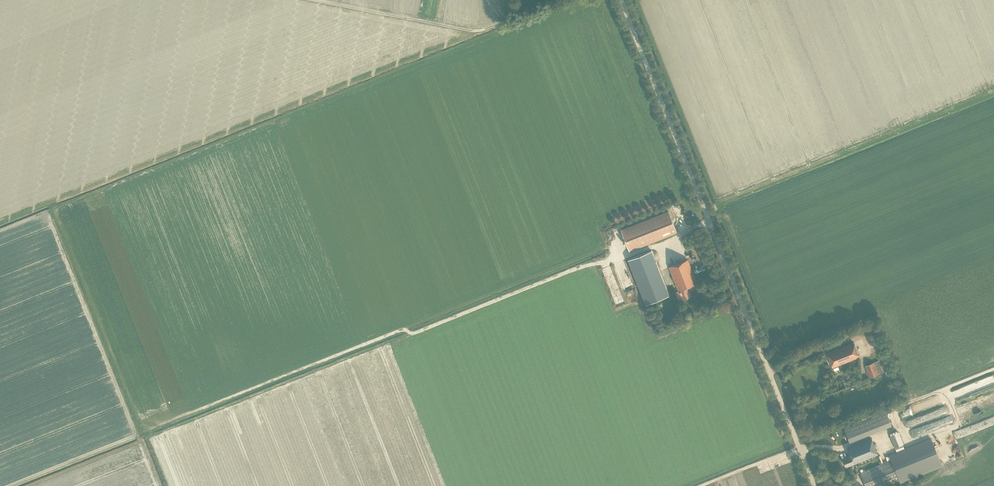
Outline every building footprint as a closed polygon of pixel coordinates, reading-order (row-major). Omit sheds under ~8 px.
[(677,232),(674,225),(669,212),(622,231),(630,251),(677,232)] [(652,251),(601,271),(618,316),(669,296),(652,251)] [(687,288),(697,284),(688,260),(669,267),(679,292),(679,291),(682,300),(691,297),(689,292),(687,288)] [(827,353),(832,368),(860,357),(854,342),(827,353)] [(883,373),(878,361),(865,366),(870,378),(883,373)] [(959,423),(988,413),(986,407),(957,417),(959,423)] [(844,429),(850,443),(892,426),(886,412),(844,429)] [(903,449),(905,449),(903,444),(898,432),(890,435),(895,448),(897,452),(903,449)] [(843,460),(847,467),(878,454),(871,438),(847,447),(851,457),(843,460)] [(905,449),(903,449),(897,452),(889,455),(891,460),(860,472),(865,485),(885,485),(899,480),(900,483),(942,466),(931,438),(905,449)] [(773,462),(772,458),(769,459),(771,467),(790,462),(789,458),(773,462)]
